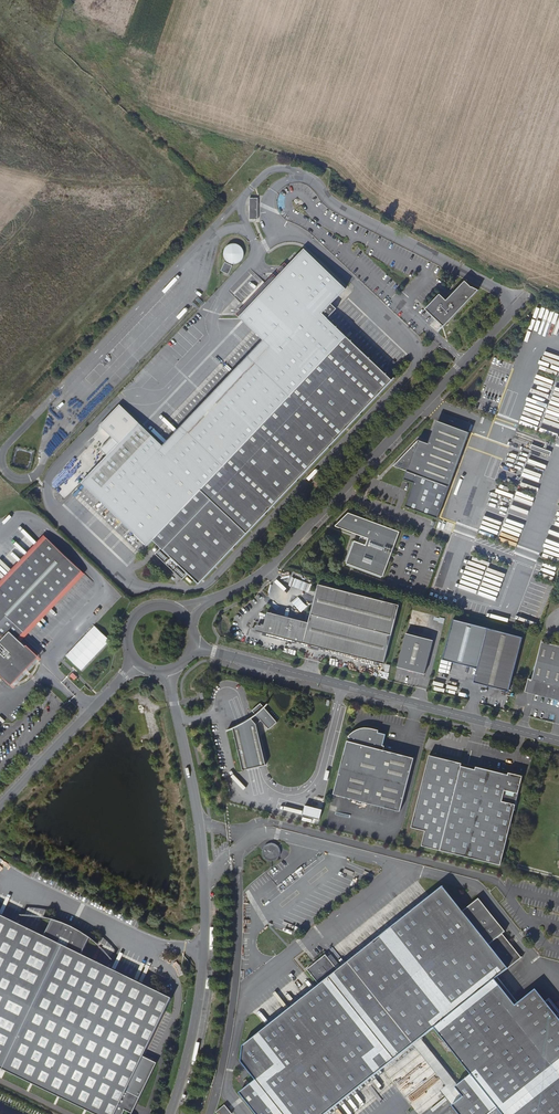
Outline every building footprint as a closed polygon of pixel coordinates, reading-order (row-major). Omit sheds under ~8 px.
[(249,219),(257,220),(258,198),(249,198),(249,219)] [(241,261),(243,258),(244,254),(243,251),(242,248),(239,245),(236,244),(232,244),(229,245),(226,246),(224,249),(223,252),(223,255),(224,259),(226,261),(226,263),(225,262),(220,271),(228,274),(232,266),(232,264),(236,264),(239,263),(241,261)] [(188,575),(199,585),(392,381),(327,319),(335,310),(330,305),(344,290),(302,250),(286,267),(279,274),(272,281),(237,318),(262,341),(162,446),(137,423),(118,404),(98,425),(111,438),(100,449),(107,455),(81,482),(146,544),(151,538),(156,543),(151,549),(183,580),(188,575)] [(439,294),(425,309),(443,326),(478,290),(471,286),(471,287),(464,281),(446,300),(439,294)] [(419,440),(393,466),(449,487),(470,432),(441,421),(434,428),(429,443),(419,440)] [(400,532),(349,512),(335,526),(361,535),(359,542),(355,541),(346,563),(383,576),(400,532)] [(0,588),(0,672),(11,683),(36,657),(18,639),(81,572),(46,540),(0,588)] [(399,605),(319,584),(309,622),(292,618),(290,626),(274,622),(277,614),(267,611),(262,632),(384,664),(399,605)] [(94,626),(65,656),(81,671),(110,641),(94,626)] [(509,690),(523,637),(488,628),(475,678),(477,682),(509,690)] [(406,633),(397,667),(424,674),(433,640),(406,633)] [(541,642),(532,679),(528,679),(525,690),(558,699),(558,646),(541,642)] [(40,661),(36,657),(11,683),(15,687),(40,661)] [(558,701),(558,699),(525,690),(525,692),(558,701)] [(266,764),(257,724),(261,720),(269,729),(277,722),(260,703),(252,710),(256,714),(254,715),(249,719),(243,723),(237,726),(233,728),(243,770),(266,764)] [(334,794),(400,811),(414,757),(384,750),(385,746),(384,745),(387,734),(378,732),(379,731),(372,729),(369,729),(367,728),(364,729),(361,729),(358,730),(356,731),(354,732),(352,733),(350,735),(348,736),(350,737),(349,741),(347,740),(334,794)] [(440,850),(499,865),(523,776),(510,773),(509,775),(477,767),(476,769),(462,766),(463,763),(430,755),(412,827),(426,830),(422,845),(440,850)] [(278,850),(278,849),(277,848),(277,847),(276,846),(275,846),(274,846),(273,846),(272,845),(271,845),(270,845),(268,846),(267,846),(266,847),(266,848),(265,849),(264,850),(264,852),(264,853),(264,854),(265,855),(266,857),(267,858),(268,859),(270,859),(271,859),(272,860),(273,859),(275,859),(276,858),(277,857),(278,856),(278,855),(279,854),(279,853),(279,852),(279,851),(278,850)] [(494,918),(479,899),(463,911),(443,887),(338,970),(326,955),(307,969),(319,985),(243,1046),(241,1062),(256,1080),(239,1093),(256,1113),(326,1113),(434,1028),(473,996),(478,980),(481,966),(494,918)] [(95,1113),(132,1113),(131,1113),(156,1063),(143,1056),(171,998),(142,984),(80,953),(88,937),(85,935),(82,932),(78,930),(73,927),(69,925),(63,922),(59,921),(55,920),(50,919),(42,935),(0,914),(0,1068),(95,1113)] [(498,977),(495,979),(516,1005),(519,1003),(498,977)] [(460,1083),(455,1087),(463,1097),(452,1106),(459,1113),(558,1113),(558,1018),(546,1001),(536,989),(519,1003),(516,1005),(495,979),(473,997),(434,1028),(471,1074),(460,1083)] [(473,997),(473,996),(434,1028),(473,997)] [(546,1001),(558,1018),(558,1010),(550,998),(546,1001)]
